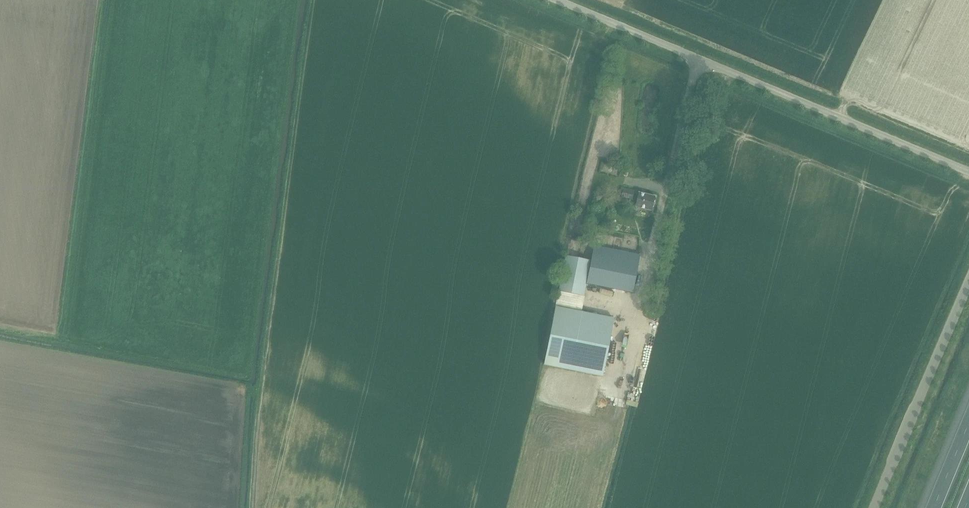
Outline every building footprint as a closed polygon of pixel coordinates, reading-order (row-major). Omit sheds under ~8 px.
[(651,211),(652,206),(655,196),(638,192),(638,195),(633,194),(634,192),(623,189),(621,198),(636,201),(634,207),(651,211)] [(601,200),(594,198),(593,205),(600,206),(601,200)] [(612,318),(581,312),(584,297),(583,297),(586,284),(632,293),(640,256),(591,246),(589,261),(565,257),(558,292),(555,307),(544,366),(601,377),(612,318)]
